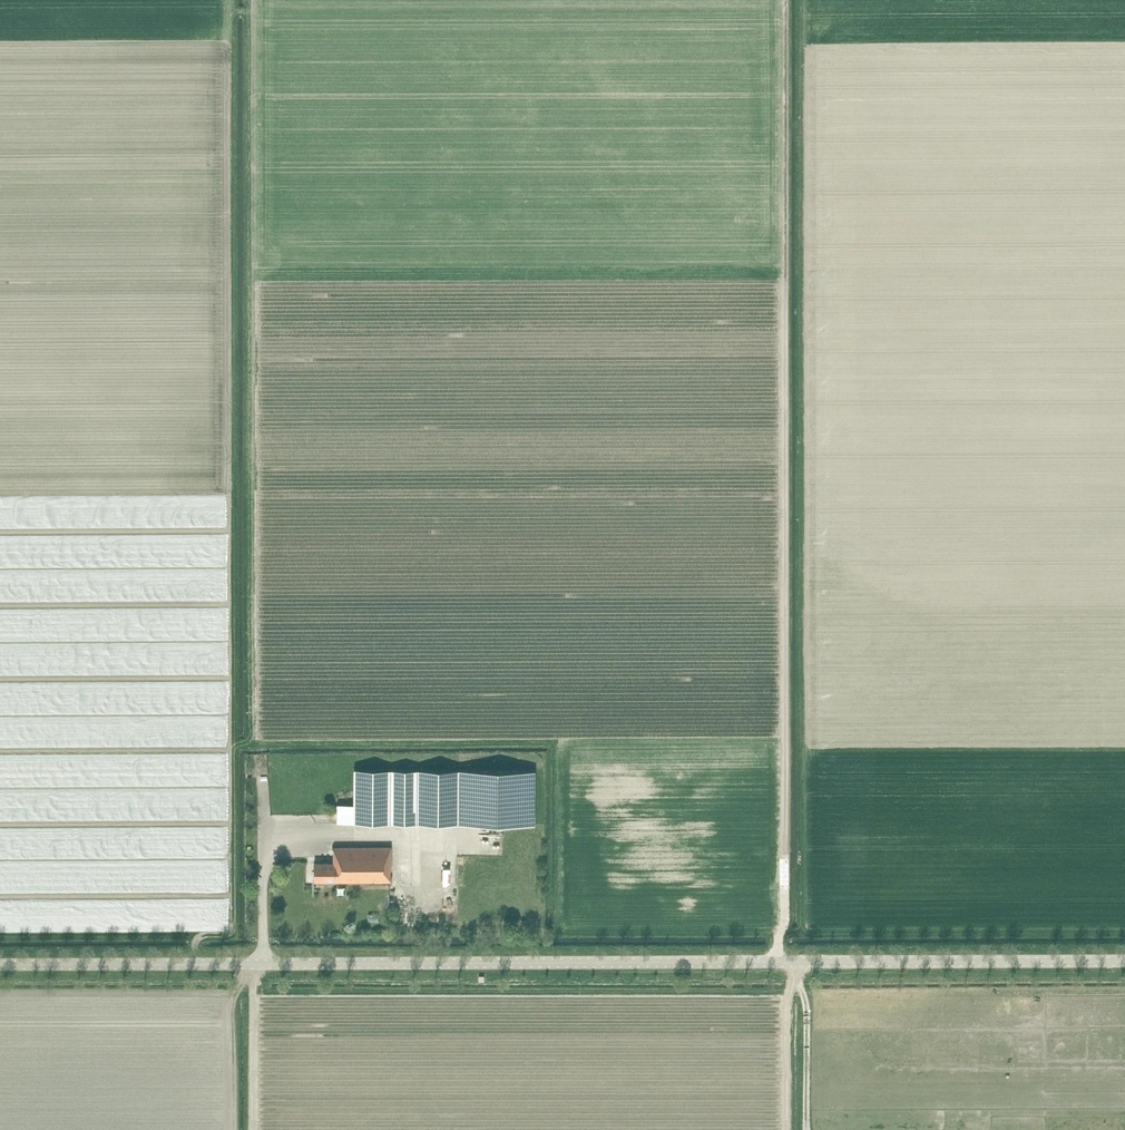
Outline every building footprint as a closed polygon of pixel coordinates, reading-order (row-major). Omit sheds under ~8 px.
[(536,769),(476,769),(354,768),(354,804),(337,804),(338,823),(535,823),(536,769)] [(315,861),(314,881),(392,881),(391,845),(334,846),(334,861),(315,861)]
